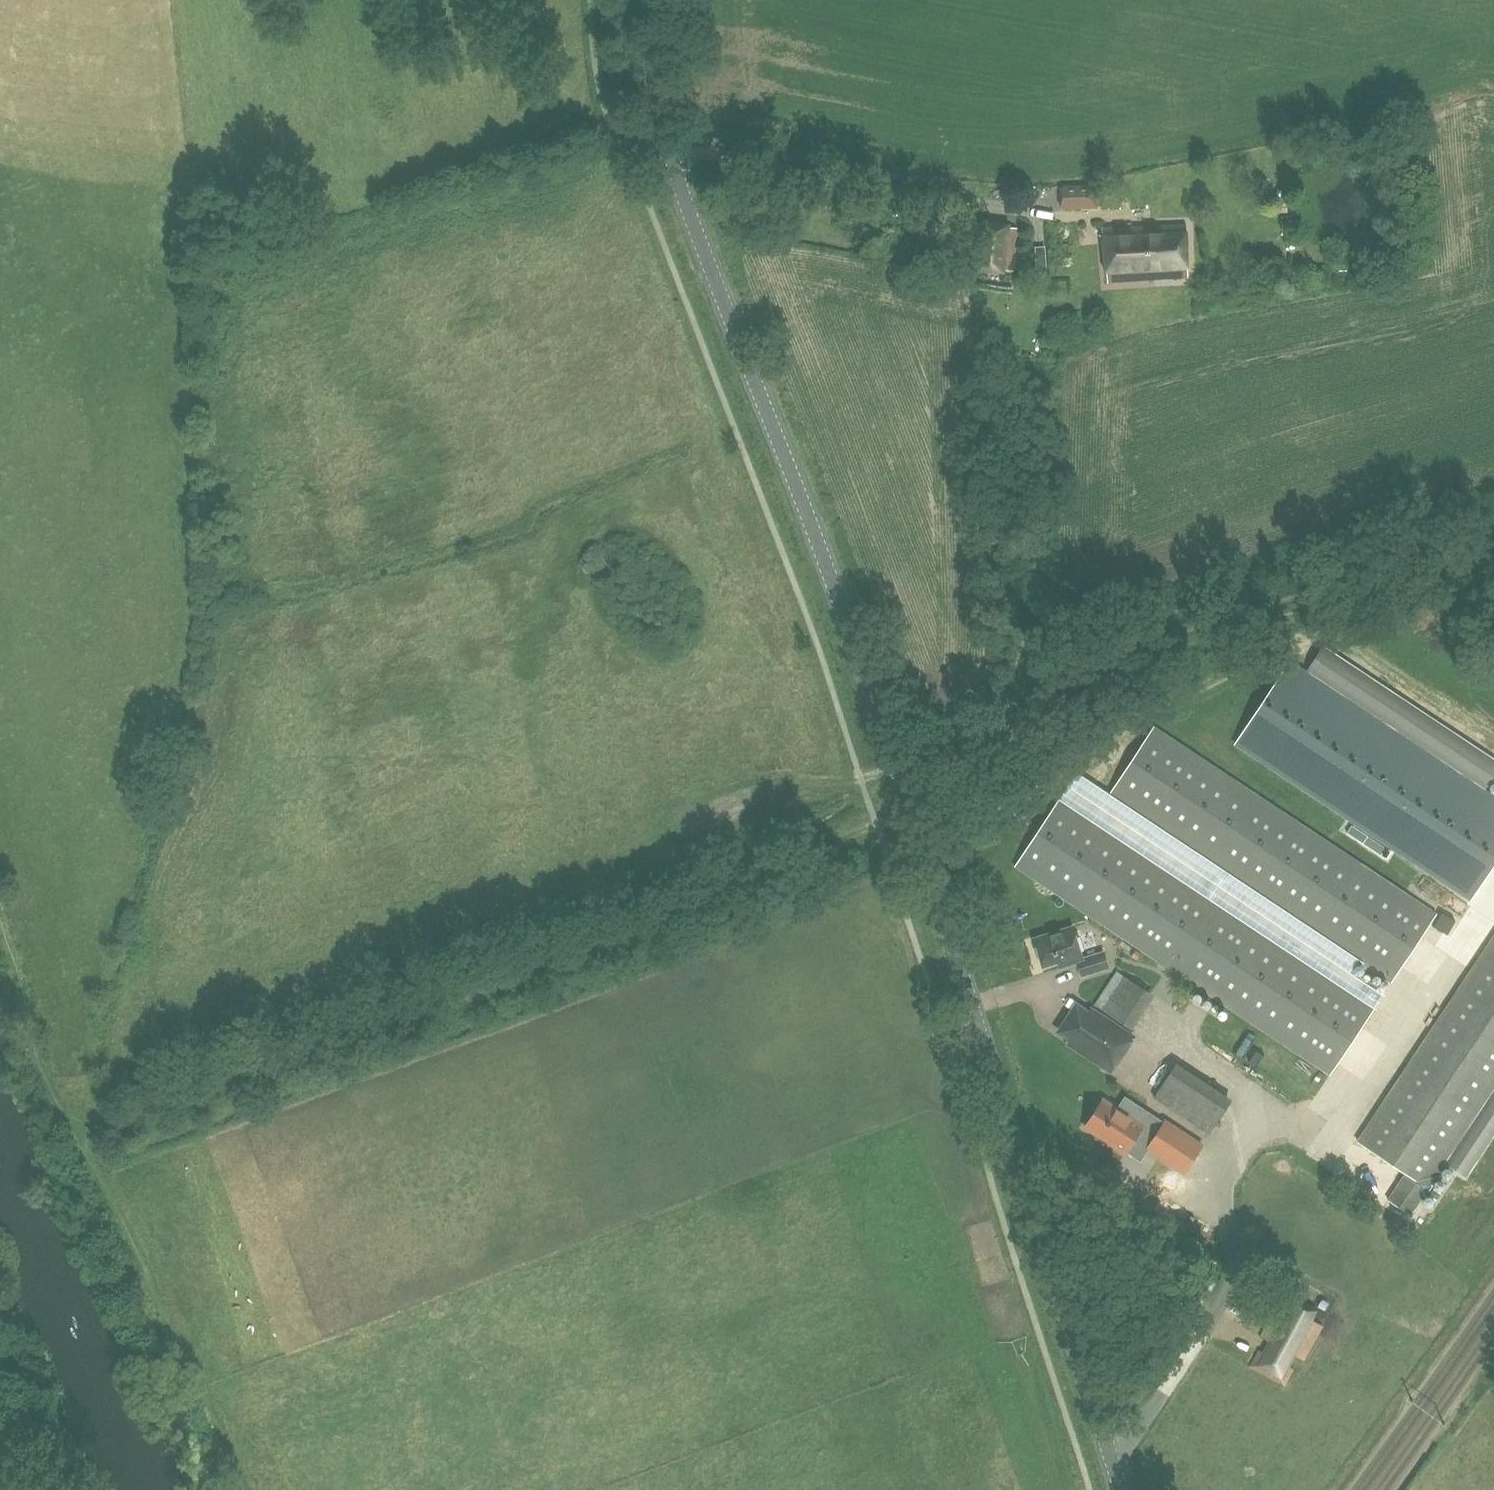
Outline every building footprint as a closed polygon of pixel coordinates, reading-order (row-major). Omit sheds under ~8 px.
[(1090,206),(1089,186),(1063,187),(1064,207),(1090,206)] [(738,212),(744,209),(740,200),(734,203),(738,212)] [(1274,212),(1287,211),(1286,203),(1274,203),(1274,212)] [(1106,282),(1190,275),(1186,221),(1102,228),(1106,282)] [(1012,273),(1018,230),(974,224),(969,267),(1012,273)] [(1236,743),(1471,899),(1493,864),(1493,797),(1290,661),(1236,743)] [(1115,797),(1391,981),(1436,914),(1164,733),(1115,797)] [(1330,1073),(1374,1006),(1060,798),(1016,865),(1330,1073)] [(1083,958),(1073,925),(1034,937),(1043,966),(1069,958),(1071,963),(1078,961),(1082,975),(1108,967),(1104,951),(1083,958)] [(1358,1140),(1406,1172),(1389,1199),(1411,1213),(1493,1087),(1493,934),(1358,1140)] [(1132,1029),(1155,995),(1116,970),(1094,1004),(1132,1029)] [(1111,1071),(1134,1035),(1091,1008),(1068,1043),(1111,1071)] [(1148,1151),(1184,1174),(1204,1144),(1165,1118),(1163,1121),(1156,1132),(1117,1107),(1103,1097),(1083,1127),(1125,1155),(1127,1152),(1134,1142),(1148,1151)] [(1319,1308),(1295,1296),(1290,1306),(1279,1300),(1259,1336),(1268,1340),(1263,1350),(1259,1348),(1249,1365),(1285,1385),(1294,1367),(1291,1365),(1296,1356),(1304,1360),(1324,1325),(1313,1319),(1319,1308)]
